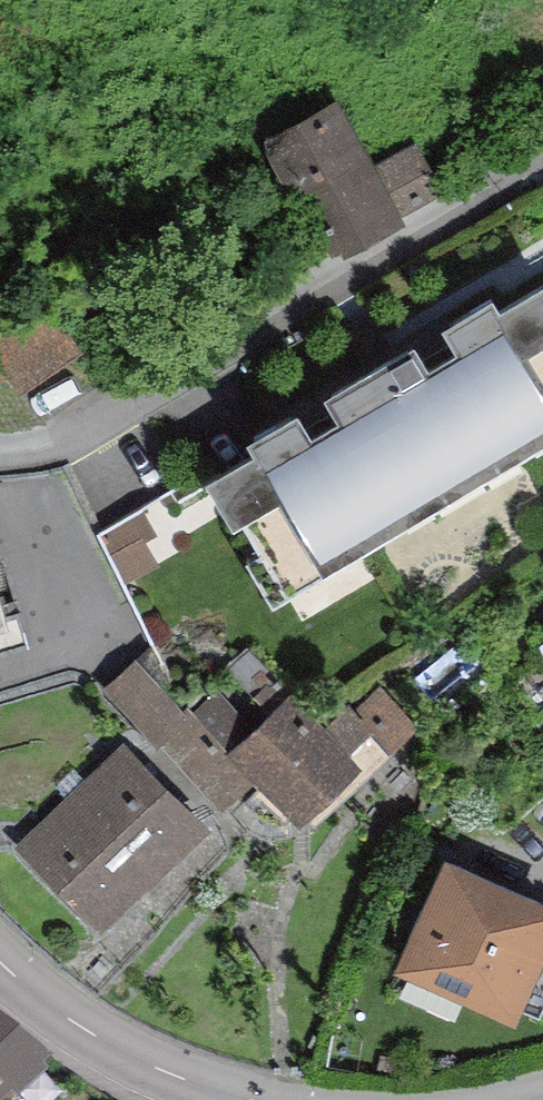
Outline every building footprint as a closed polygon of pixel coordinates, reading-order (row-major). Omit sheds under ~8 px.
[(338,101),(260,143),(284,187),(292,183),(335,262),(405,224),(401,217),(373,166),(338,101)] [(416,143),(373,166),(401,217),(443,194),(416,143)] [(271,609),(542,449),(542,288),(500,314),(493,302),(442,332),(455,355),(426,372),(412,349),(324,400),(338,425),(311,441),(297,417),(247,447),(254,460),(204,489),(231,534),(243,527),(261,557),(246,566),(271,609)] [(0,337),(0,363),(21,393),(84,349),(51,302),(0,337)] [(113,533),(138,580),(186,554),(161,507),(113,533)] [(314,704),(246,771),(316,843),(385,776),(314,704)] [(130,760),(33,860),(115,940),(213,839),(130,760)] [(394,973),(514,1028),(542,964),(542,907),(445,862),(394,973)] [(0,1024),(0,1099),(26,1099),(56,1069),(0,1024)]
